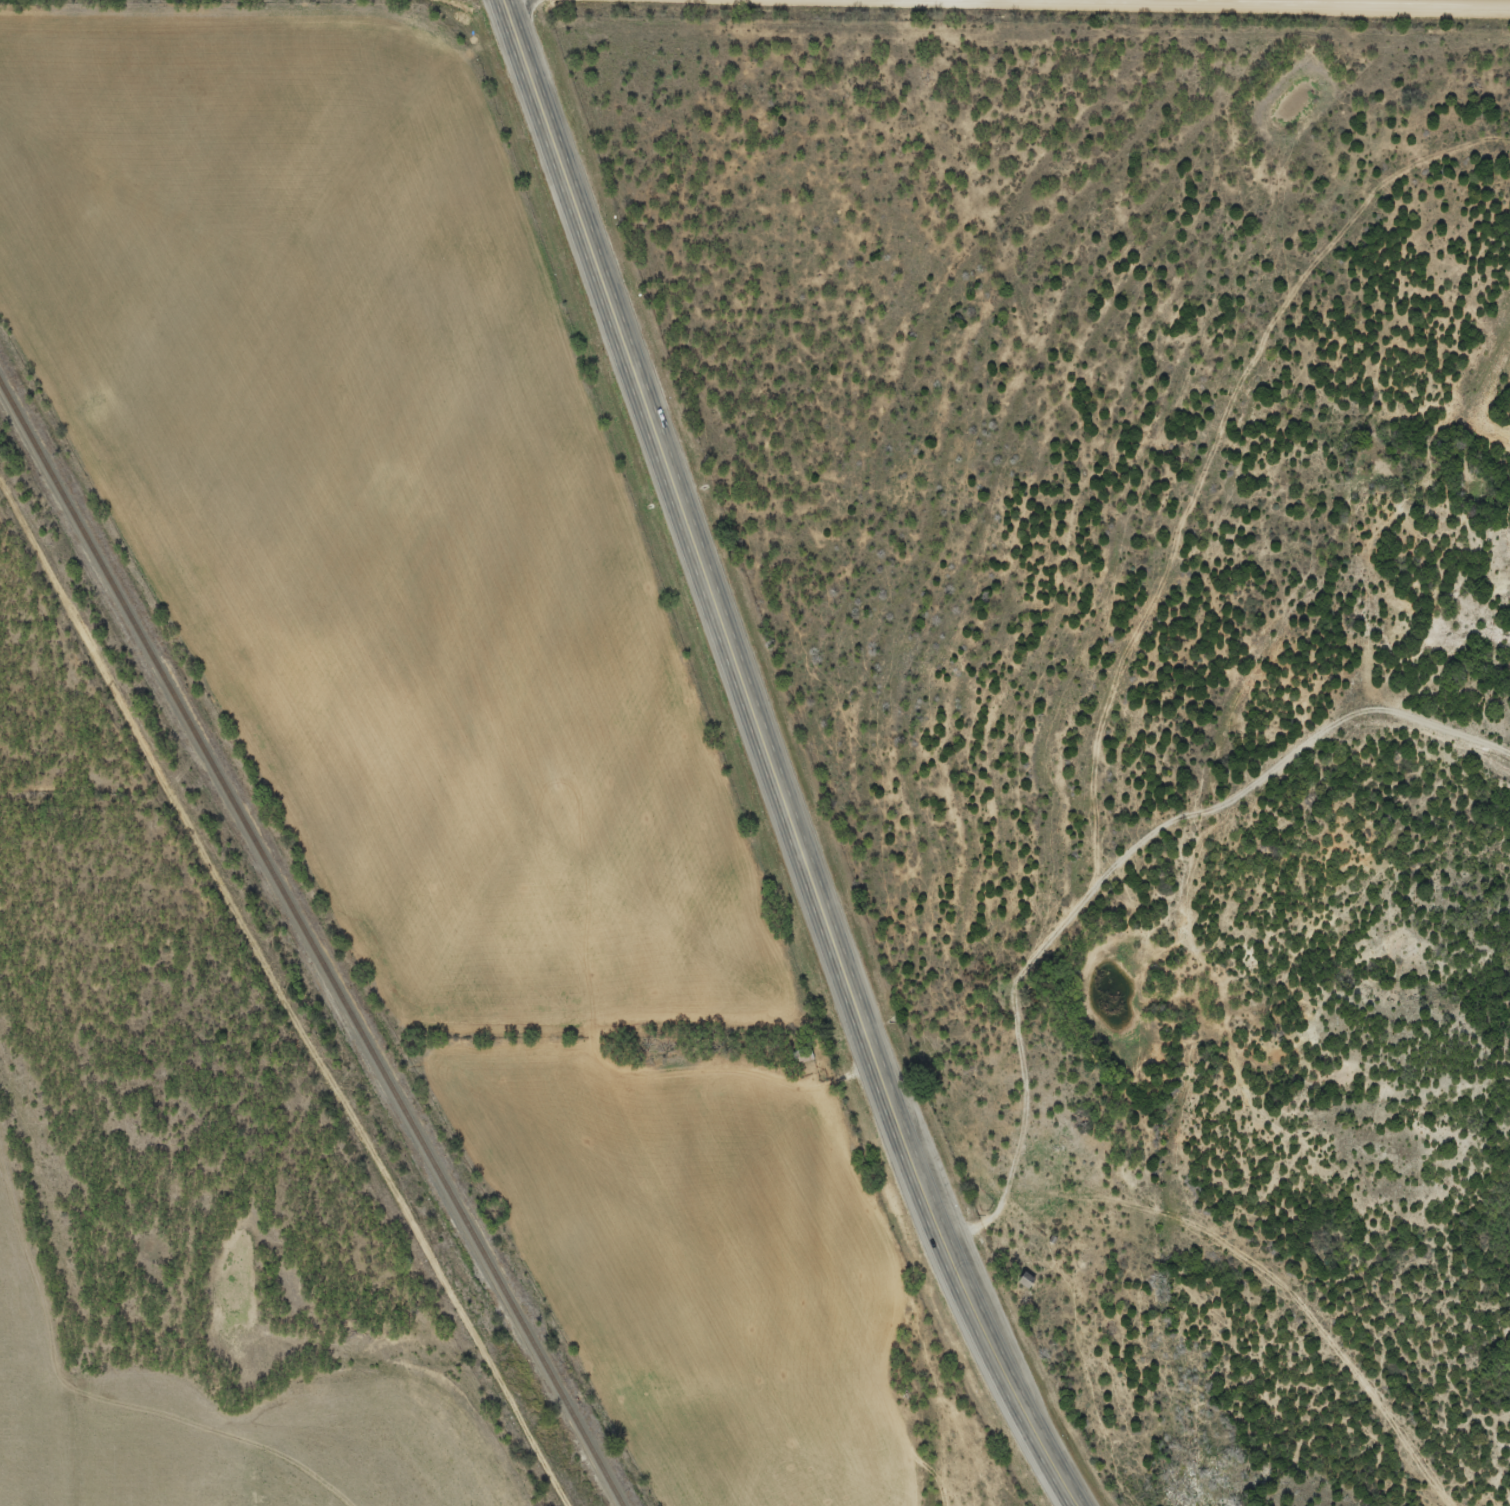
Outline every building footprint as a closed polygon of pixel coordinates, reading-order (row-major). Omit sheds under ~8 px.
[(1016,1282),(1026,1288),(1032,1278),(1022,1272),(1016,1282)]
